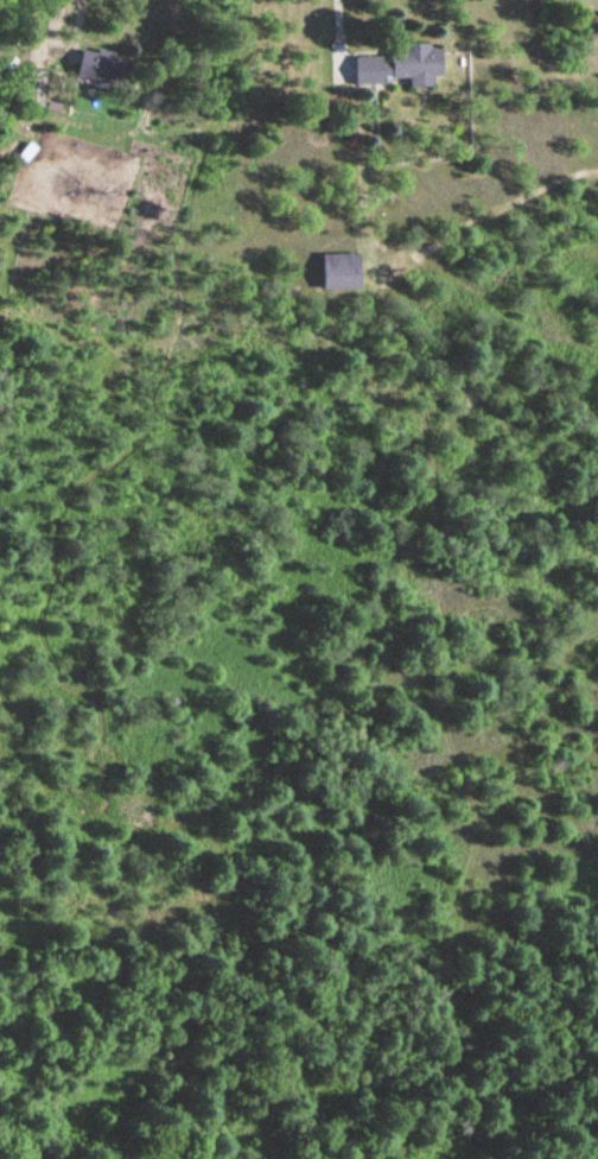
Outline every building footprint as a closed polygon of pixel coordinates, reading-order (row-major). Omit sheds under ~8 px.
[(353,58),(353,83),(408,82),(408,88),(433,88),(433,78),(440,78),(440,47),(399,47),(399,58),(353,58)] [(122,88),(128,60),(81,50),(75,78),(122,88)] [(44,111),(46,83),(24,81),(21,109),(44,111)] [(358,290),(358,255),(322,255),(322,290),(358,290)]
